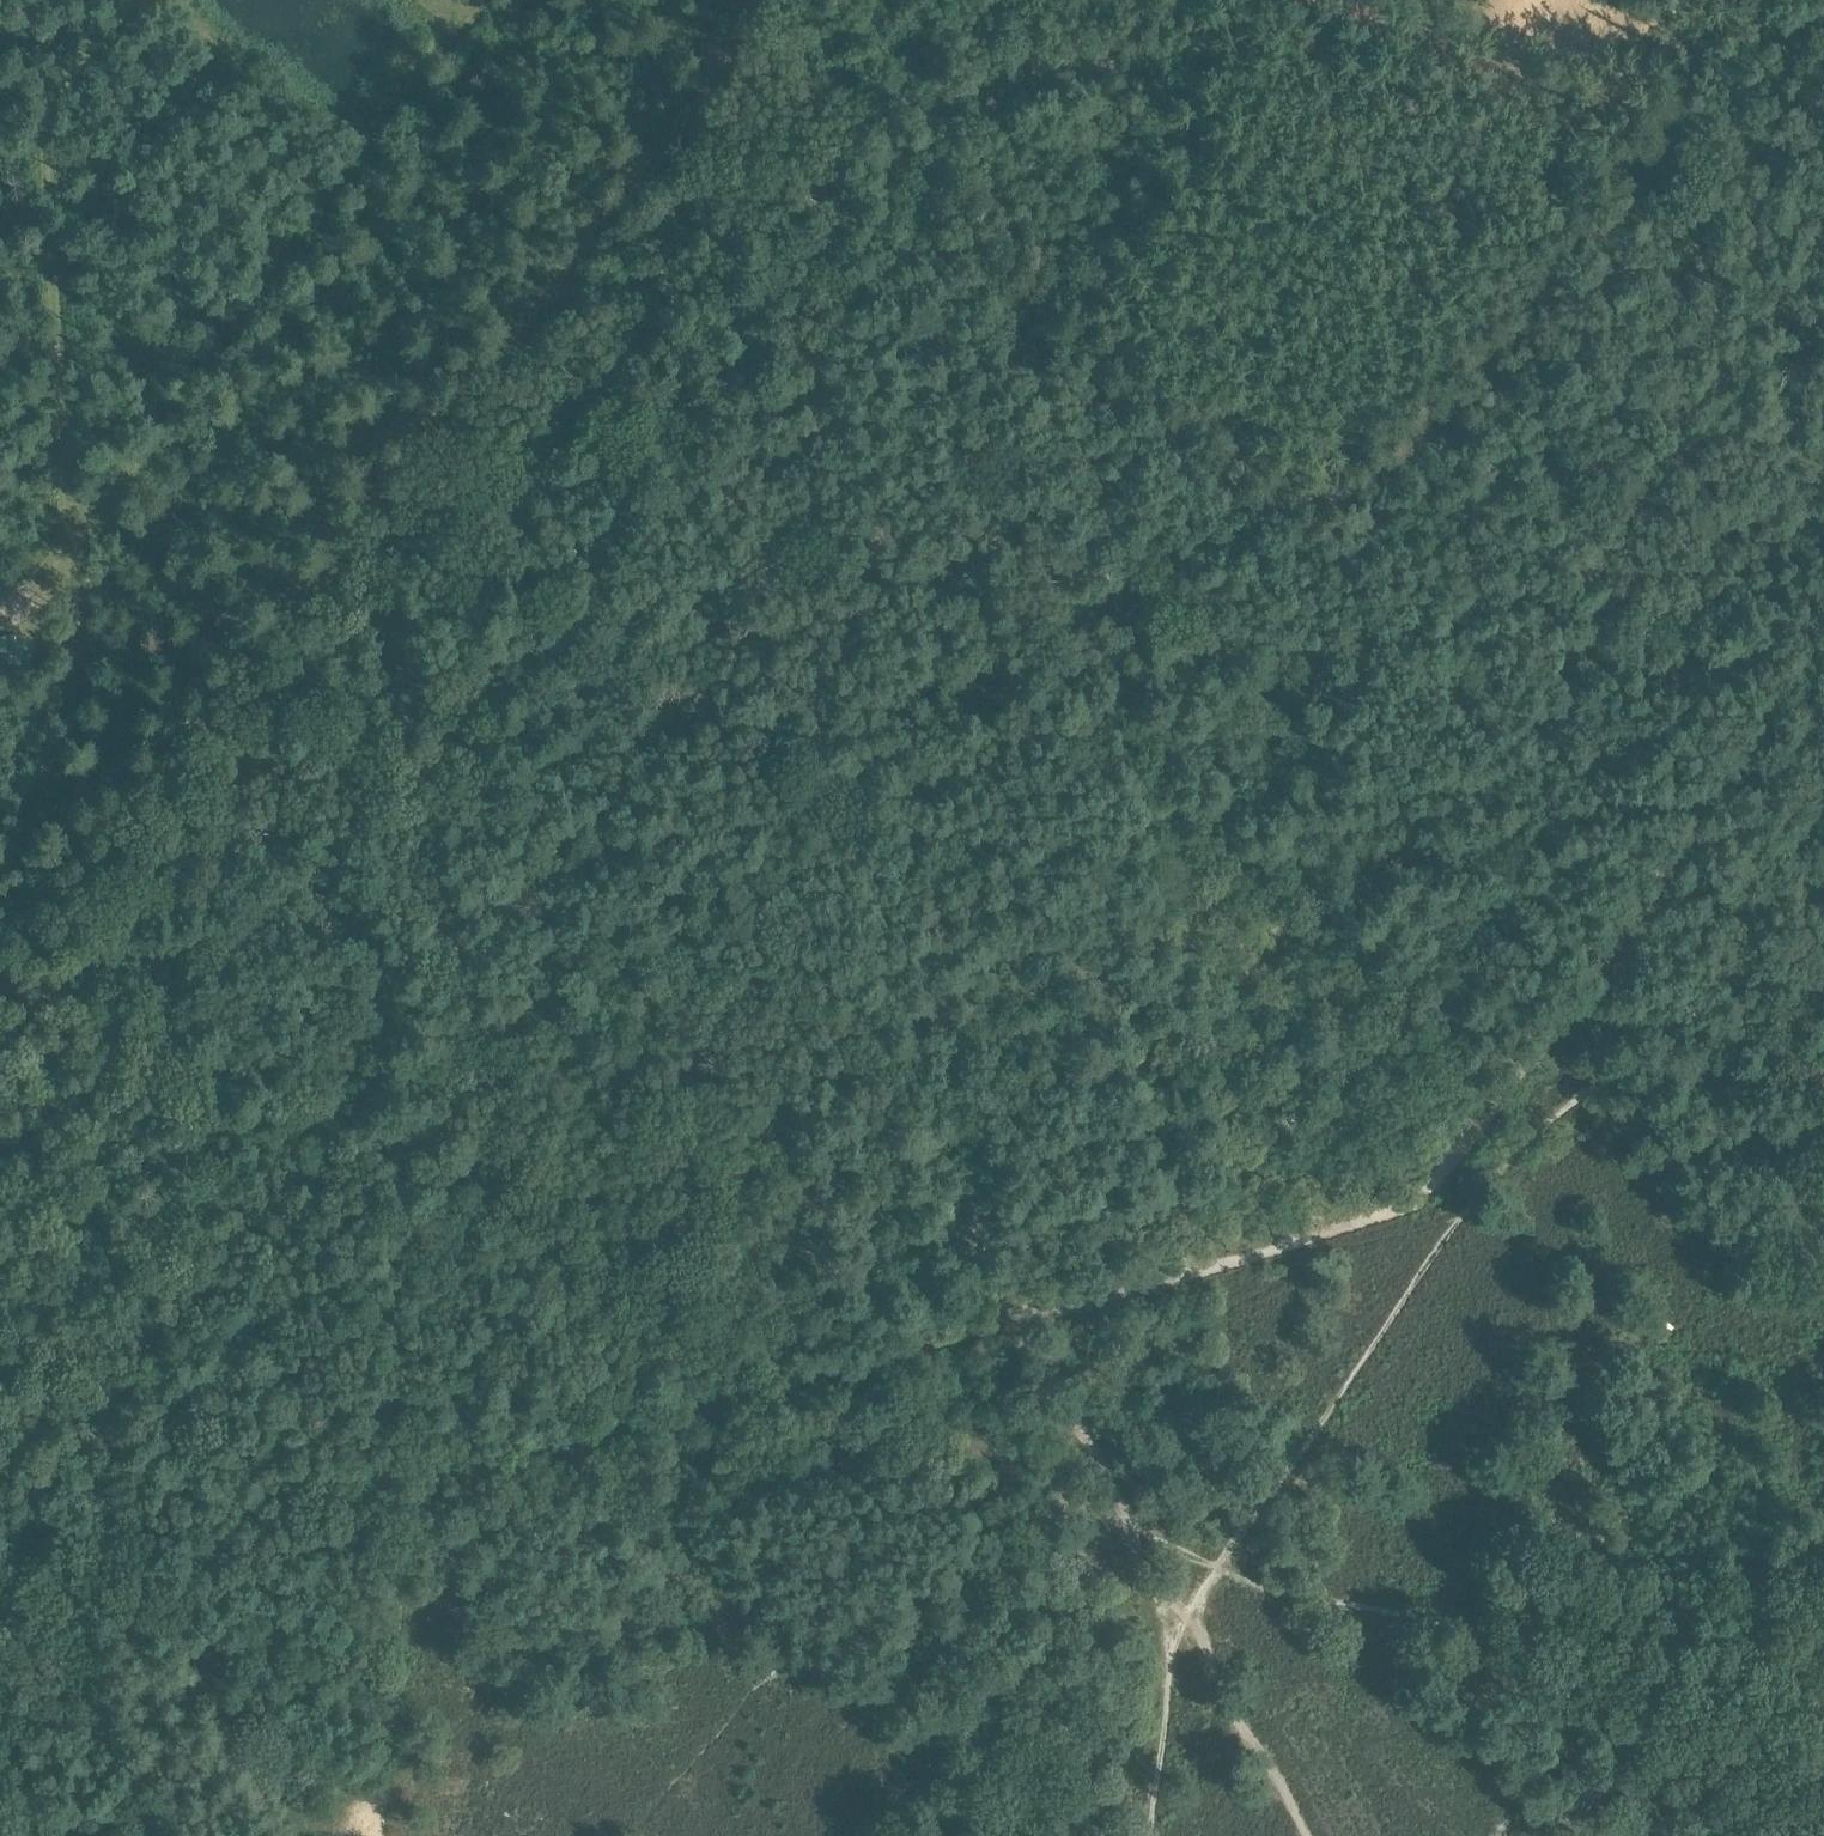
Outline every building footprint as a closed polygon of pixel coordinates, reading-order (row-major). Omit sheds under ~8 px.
[(16,587),(0,573),(0,604),(16,587)]
